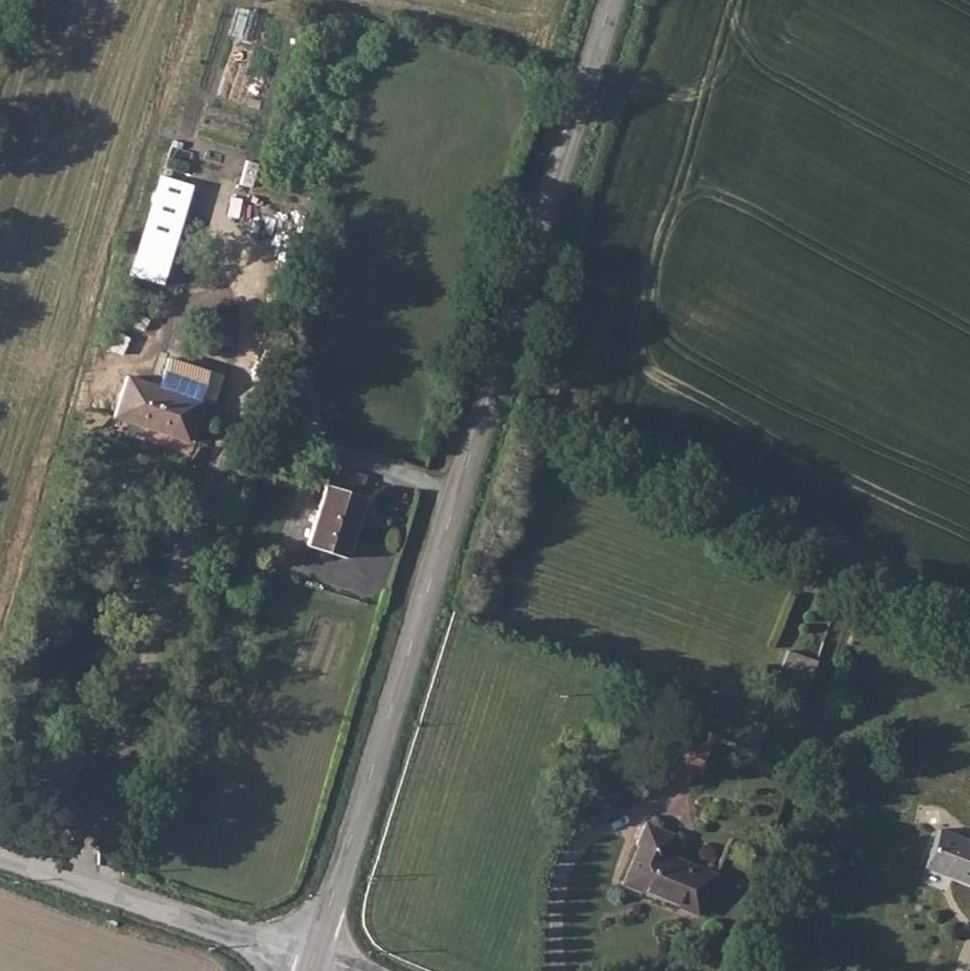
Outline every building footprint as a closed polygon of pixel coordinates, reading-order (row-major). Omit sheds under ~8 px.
[(162,177),(131,277),(162,287),(194,186),(162,177)] [(126,371),(112,417),(185,441),(201,397),(126,371)] [(385,479),(346,466),(321,545),(359,557),(385,479)] [(784,654),(780,665),(789,669),(785,680),(807,688),(815,667),(784,654)] [(700,716),(686,747),(711,758),(724,727),(700,716)] [(656,804),(626,878),(701,908),(718,868),(669,848),(683,815),(656,804)] [(923,865),(969,884),(969,844),(937,831),(923,865)]
